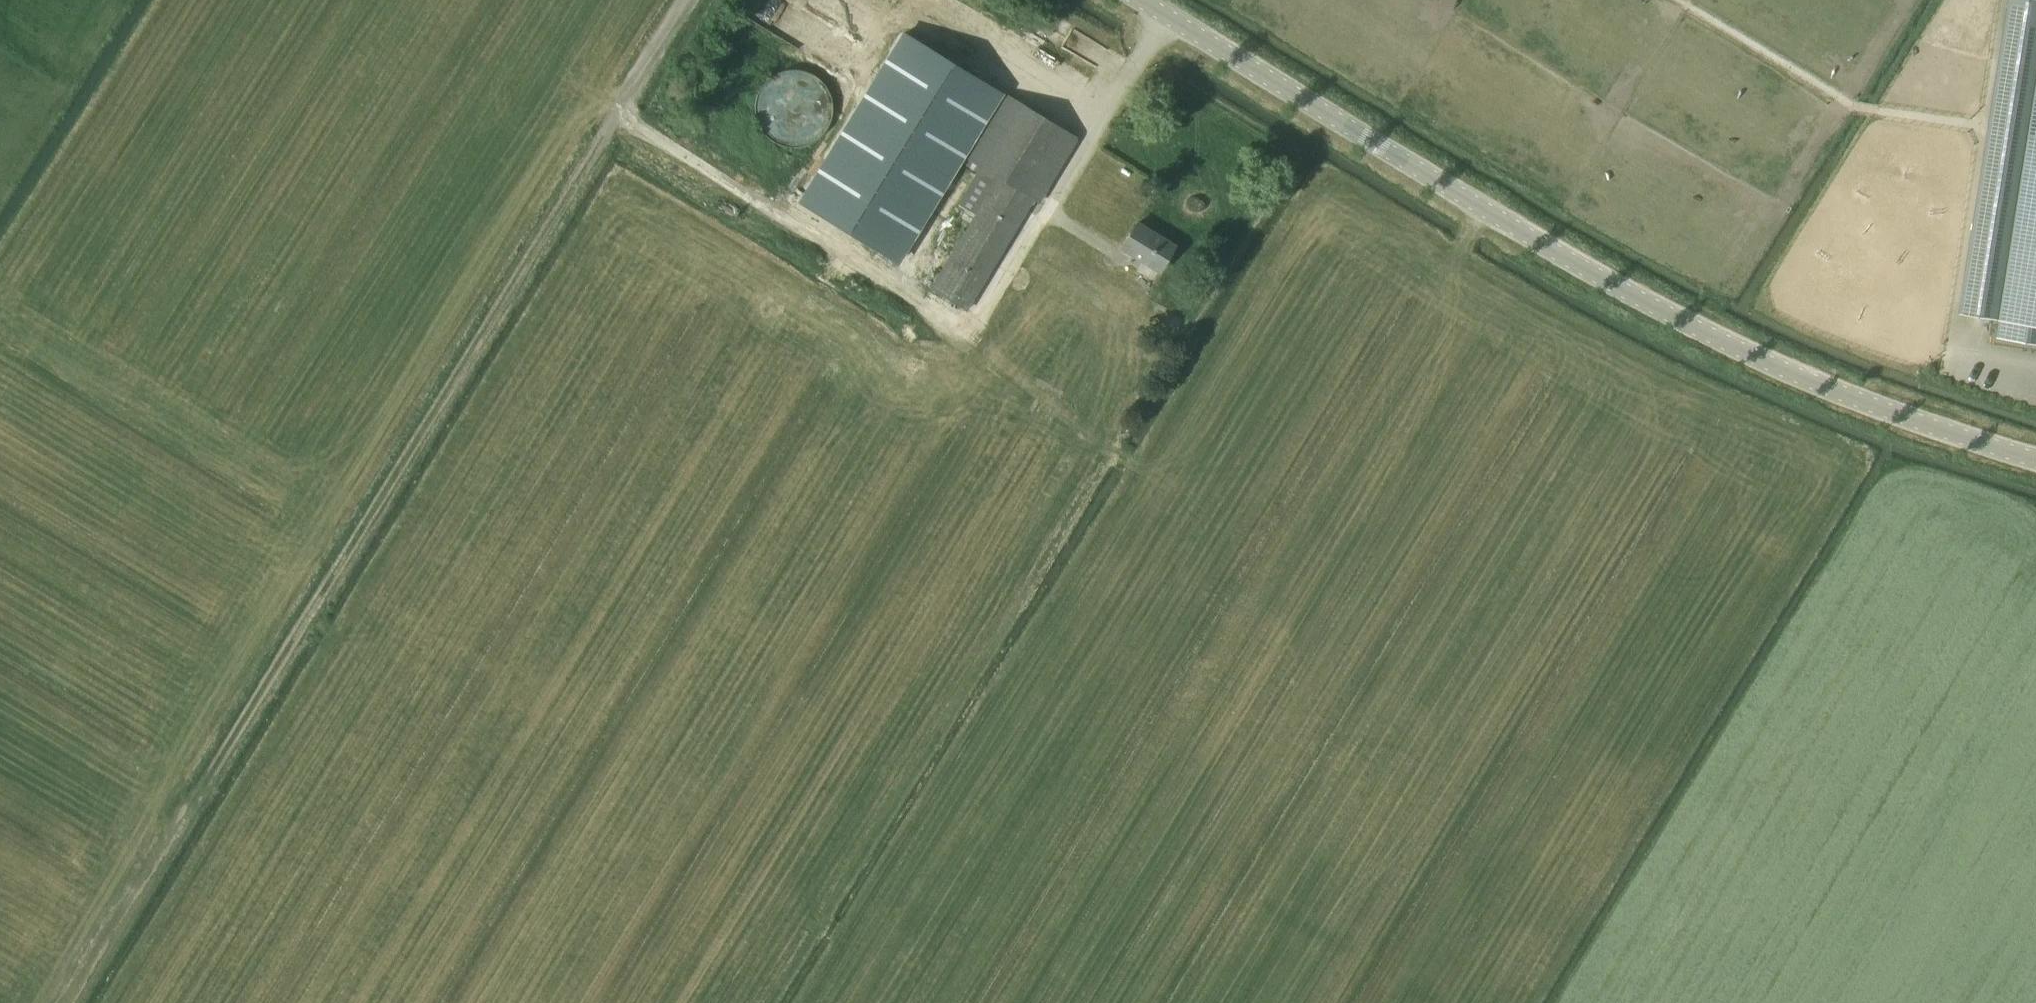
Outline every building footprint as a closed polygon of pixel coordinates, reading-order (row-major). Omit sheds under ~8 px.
[(1961,312),(2001,319),(1998,337),(2035,343),(2035,0),(2010,0),(1961,312)] [(967,156),(1006,91),(910,33),(805,205),(901,264),(961,166),(967,156)] [(832,104),(832,103),(831,94),(827,84),(823,76),(817,70),(811,65),(803,61),(794,59),(784,58),(775,60),(766,63),(760,67),(753,73),(748,79),(744,88),(741,98),(741,105),(742,113),(745,122),(750,130),(755,137),(762,142),(769,146),(778,148),(789,149),(797,148),(805,145),(813,140),(819,134),(825,128),(829,120),(831,113),(832,104)] [(1009,93),(970,157),(967,156),(961,166),(977,175),(959,205),(976,215),(931,288),(969,311),(1036,201),(1041,203),(1082,138),(1009,93)] [(1123,248),(1161,271),(1177,245),(1139,222),(1123,248)]
